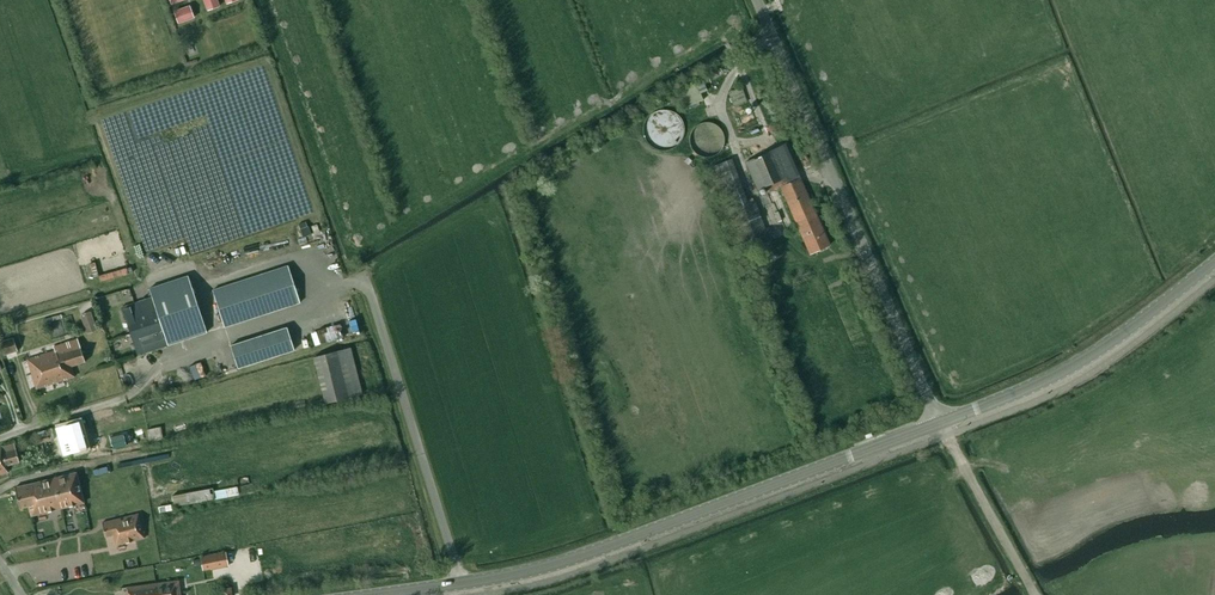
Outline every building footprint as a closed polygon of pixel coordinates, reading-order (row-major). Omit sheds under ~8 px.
[(208,10),(219,6),(217,0),(204,0),(208,10)] [(187,7),(174,12),(178,23),(191,18),(187,7)] [(677,87),(683,106),(705,99),(701,89),(708,87),(705,79),(677,87)] [(743,85),(730,90),(735,104),(748,100),(743,85)] [(100,113),(124,108),(122,99),(98,103),(100,113)] [(665,109),(659,110),(653,112),(649,115),(645,120),(643,125),(643,131),(644,137),(647,142),(651,146),(656,149),(661,151),(668,150),(674,148),(679,144),(682,138),(684,132),(684,126),(681,120),(677,115),(672,111),(665,109)] [(811,253),(830,244),(785,143),(745,161),(757,188),(764,185),(767,192),(781,186),(811,253)] [(714,164),(746,249),(769,240),(754,199),(747,202),(730,158),(714,164)] [(298,225),(303,238),(311,235),(308,227),(307,227),(305,222),(298,225)] [(289,267),(214,291),(225,327),(300,303),(289,267)] [(207,333),(191,285),(188,276),(150,289),(153,298),(123,307),(139,356),(207,333)] [(80,315),(87,333),(97,330),(91,312),(80,315)] [(348,339),(361,337),(358,319),(344,322),(348,339)] [(294,350),(287,328),(230,346),(238,368),(294,350)] [(13,338),(0,342),(0,345),(3,356),(17,351),(13,338)] [(87,362),(80,339),(55,346),(56,350),(28,358),(37,388),(76,377),(73,366),(87,362)] [(350,350),(314,358),(325,405),(361,396),(350,350)] [(78,421),(54,428),(58,442),(68,439),(72,453),(86,449),(78,421)] [(150,439),(164,436),(162,424),(148,426),(150,439)] [(51,429),(38,432),(41,442),(54,438),(51,429)] [(19,464),(15,444),(0,448),(0,476),(7,474),(6,467),(19,464)] [(77,474),(16,487),(17,492),(21,508),(28,506),(31,516),(84,503),(77,474)] [(239,495),(237,486),(213,490),(213,488),(172,495),(174,505),(239,495)] [(138,514),(101,523),(105,537),(113,535),(116,545),(144,538),(138,514)] [(228,566),(225,552),(200,557),(203,569),(211,567),(211,569),(228,566)] [(177,578),(126,586),(127,594),(180,594),(177,578)]
